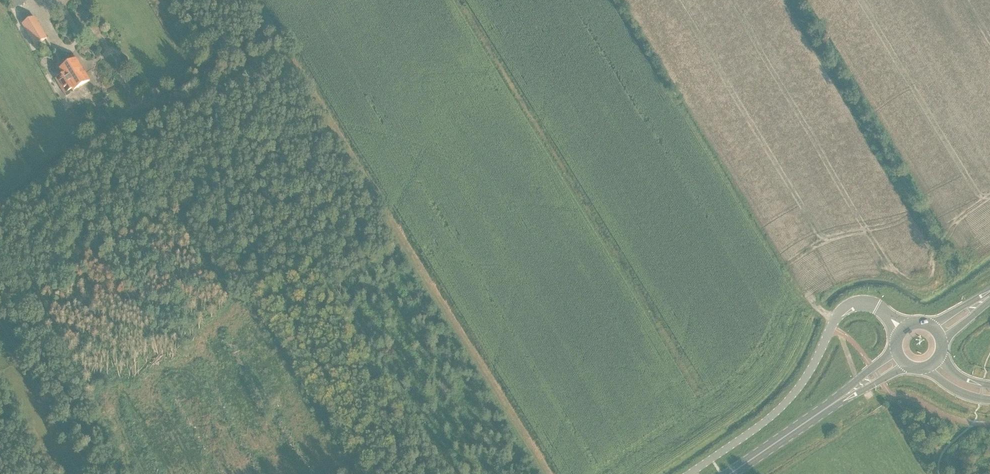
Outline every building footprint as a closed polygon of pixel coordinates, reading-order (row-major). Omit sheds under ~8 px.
[(13,8),(25,1),(24,0),(8,0),(13,8)] [(60,0),(59,0),(55,1),(55,0),(48,0),(48,1),(51,10),(63,6),(60,0)] [(34,17),(23,23),(35,44),(46,37),(34,17)] [(63,74),(56,78),(64,92),(71,88),(72,89),(89,79),(77,58),(60,68),(63,74)]
